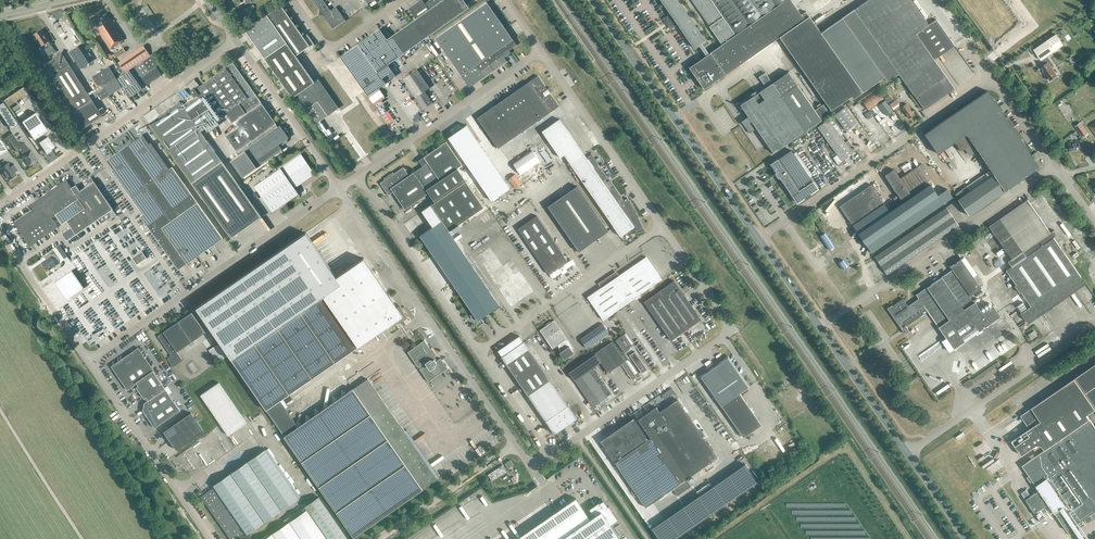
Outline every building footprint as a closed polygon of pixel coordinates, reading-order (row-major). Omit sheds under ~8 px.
[(330,11),(322,0),(313,0),(320,10),(319,14),(323,15),(333,29),(345,20),(335,7),(330,11)] [(385,34),(388,39),(386,40),(397,56),(462,10),(455,0),(431,0),(429,2),(425,4),(423,1),(419,1),(408,8),(416,19),(390,37),(387,32),(385,34)] [(670,13),(678,24),(694,48),(698,45),(701,43),(705,40),(696,27),(677,0),(661,0),(670,13)] [(719,40),(721,44),(708,53),(705,55),(689,66),(705,88),(705,89),(726,74),(780,37),(781,38),(785,44),(831,109),(851,95),(853,98),(883,76),(886,81),(897,73),(912,94),(913,94),(924,110),(955,88),(934,59),(954,45),(954,44),(936,18),(928,24),(911,0),(865,0),(819,31),(810,16),(805,9),(800,12),(792,0),(691,0),(719,40)] [(469,86),(484,76),(507,61),(504,57),(511,53),(509,50),(517,45),(513,39),(487,2),(435,38),(469,86)] [(280,6),(245,31),(264,58),(267,62),(288,91),(292,97),(296,94),(321,130),(316,123),(327,116),(331,113),(338,108),(335,105),(318,79),(314,82),(295,56),(305,48),(307,52),(308,52),(308,51),(315,46),(307,35),(303,38),(280,6)] [(674,27),(678,24),(670,13),(666,16),(665,22),(667,26),(670,26),(674,27)] [(96,28),(111,50),(112,49),(111,49),(121,43),(120,42),(124,40),(111,19),(110,20),(106,14),(94,21),(97,27),(96,28)] [(645,30),(646,32),(656,26),(655,23),(645,30)] [(34,40),(36,41),(37,40),(41,45),(46,42),(48,40),(49,40),(42,29),(34,34),(34,35),(33,36),(33,38),(34,40)] [(356,45),(340,57),(367,96),(375,90),(371,83),(380,76),(382,78),(392,70),(390,67),(387,63),(397,56),(386,40),(379,29),(356,45)] [(651,39),(652,41),(662,35),(661,33),(651,39)] [(1050,80),(1057,75),(1051,67),(1053,65),(1047,56),(1063,45),(1056,34),(1034,49),(1041,60),(1042,59),(1045,64),(1040,67),(1050,80)] [(51,45),(48,40),(46,42),(49,47),(45,49),(49,56),(56,51),(52,45),(51,45)] [(698,45),(705,55),(708,53),(701,43),(698,45)] [(69,52),(80,68),(89,62),(78,46),(69,52)] [(115,58),(125,50),(123,47),(113,54),(115,58)] [(146,48),(120,66),(124,72),(150,55),(146,48)] [(102,115),(92,99),(69,65),(62,54),(50,61),(46,63),(50,69),(47,70),(50,74),(52,72),(54,75),(53,75),(76,110),(72,112),(82,128),(102,115)] [(143,83),(145,81),(147,84),(162,73),(160,70),(163,69),(153,54),(133,68),(143,83)] [(179,102),(149,123),(231,238),(261,217),(200,131),(217,120),(221,117),(225,113),(232,123),(235,120),(239,126),(226,135),(237,152),(243,148),(277,125),(276,124),(260,102),(252,90),(233,63),(225,69),(225,68),(200,86),(199,85),(190,91),(194,97),(182,106),(179,102)] [(102,99),(122,87),(117,79),(109,67),(92,77),(100,89),(97,91),(96,91),(93,93),(96,97),(99,95),(102,99)] [(137,91),(142,87),(129,69),(118,78),(129,93),(137,90),(137,91)] [(424,108),(432,102),(425,91),(430,87),(417,69),(403,78),(424,108)] [(789,71),(772,83),(805,131),(821,119),(821,118),(829,113),(823,104),(821,105),(820,103),(817,105),(818,107),(815,110),(789,71)] [(739,102),(736,103),(739,108),(741,107),(748,117),(742,122),(749,133),(756,128),(773,152),(805,131),(772,83),(765,72),(758,77),(766,87),(740,104),(739,102)] [(547,88),(538,75),(477,117),(498,148),(559,106),(550,93),(550,92),(550,91),(552,90),(550,87),(548,89),(547,87),(547,88)] [(877,90),(862,101),(869,110),(883,99),(877,90)] [(993,174),(993,175),(1004,191),(1004,192),(1005,191),(1004,191),(1018,181),(1019,182),(1021,179),(1039,167),(1039,168),(1039,167),(987,91),(924,134),(937,154),(954,142),(961,151),(972,143),(993,174)] [(896,98),(889,104),(893,109),(900,104),(896,98)] [(878,104),(886,115),(892,110),(885,100),(878,104)] [(10,128),(18,123),(3,101),(0,103),(0,113),(10,128)] [(906,114),(909,118),(913,115),(910,111),(911,111),(906,103),(901,106),(904,110),(903,111),(905,114),(906,114)] [(846,131),(857,123),(845,107),(834,115),(846,131)] [(36,112),(22,121),(35,139),(38,137),(45,132),(48,130),(36,112)] [(587,157),(584,154),(560,118),(542,130),(560,157),(561,156),(563,158),(566,156),(570,163),(613,225),(620,235),(628,231),(629,233),(644,229),(631,201),(630,202),(628,197),(627,197),(628,198),(624,199),(614,186),(612,188),(606,179),(608,177),(608,178),(609,177),(591,152),(592,154),(587,157)] [(827,140),(838,132),(828,119),(818,127),(827,140)] [(1086,130),(1083,126),(1080,123),(1076,126),(1082,133),(1086,130)] [(261,164),(282,150),(280,147),(287,142),(285,140),(288,137),(280,125),(244,150),(245,151),(231,160),(243,177),(256,167),(261,163),(261,164)] [(491,200),(509,188),(466,125),(448,137),(491,200)] [(40,142),(47,153),(52,150),(51,149),(54,147),(48,137),(45,132),(38,137),(41,141),(40,142)] [(838,132),(827,140),(837,154),(833,157),(837,164),(852,153),(838,132)] [(12,133),(6,137),(17,152),(20,150),(21,152),(28,147),(26,144),(19,143),(12,133)] [(178,270),(222,238),(172,167),(167,170),(142,135),(111,157),(110,165),(144,213),(140,216),(178,270)] [(1075,149),(1075,150),(1080,148),(1078,140),(1073,142),(1072,140),(1069,141),(1070,143),(1068,143),(1070,150),(1075,149)] [(403,167),(380,183),(388,195),(393,192),(405,209),(428,193),(434,202),(421,211),(432,227),(419,235),(466,303),(465,304),(472,314),(470,315),(473,319),(476,317),(478,320),(485,315),(490,311),(499,305),(448,231),(451,229),(454,232),(460,227),(458,224),(483,206),(465,180),(457,168),(462,164),(446,141),(424,156),(428,162),(409,175),(403,167)] [(23,155),(23,156),(29,166),(32,164),(35,162),(38,160),(31,150),(30,151),(28,148),(29,148),(28,147),(21,152),(23,155)] [(791,150),(770,164),(797,202),(805,197),(806,198),(809,195),(809,194),(817,189),(791,150)] [(294,187),(313,174),(300,154),(254,186),(272,211),(298,193),(294,187)] [(16,174),(14,171),(17,169),(14,164),(11,166),(8,163),(1,168),(9,179),(16,174)] [(871,184),(839,206),(850,222),(871,252),(952,196),(946,188),(937,194),(921,171),(924,169),(921,164),(918,166),(900,178),(894,169),(884,176),(897,194),(893,197),(898,206),(890,212),(883,202),(878,195),(874,188),(871,184)] [(985,174),(961,189),(965,194),(988,178),(985,174)] [(958,199),(957,200),(968,216),(1004,191),(993,175),(988,178),(965,194),(958,199)] [(94,182),(91,183),(81,191),(76,184),(71,187),(66,180),(29,206),(32,210),(14,222),(30,246),(58,227),(52,218),(56,215),(62,224),(67,221),(71,227),(62,233),(67,241),(99,219),(102,223),(112,217),(113,219),(117,216),(113,209),(94,182)] [(579,251),(608,230),(577,186),(548,206),(579,251)] [(955,194),(958,199),(965,194),(961,189),(955,194)] [(1027,200),(989,226),(1012,259),(1009,261),(1012,266),(1026,256),(1033,251),(1053,237),(1027,200)] [(946,207),(874,256),(886,275),(958,225),(946,207)] [(548,273),(567,260),(537,215),(518,228),(525,239),(526,239),(548,273)] [(305,233),(196,308),(230,359),(266,409),(284,436),(297,426),(294,421),(283,406),(279,400),(299,387),(302,384),(321,371),(325,369),(344,356),(348,353),(358,346),(387,326),(403,315),(363,258),(336,277),(328,266),(305,233)] [(1012,266),(1007,270),(1017,284),(1015,285),(1020,293),(1022,292),(1031,306),(1021,313),(1026,321),(1083,281),(1053,237),(1033,251),(1026,256),(1012,266)] [(61,260),(67,256),(60,245),(54,250),(61,260)] [(52,259),(56,256),(53,251),(45,257),(47,260),(42,263),(47,271),(56,265),(52,259)] [(136,264),(145,258),(141,251),(132,258),(136,264)] [(601,288),(588,297),(593,304),(603,319),(662,279),(647,256),(619,275),(601,288)] [(891,305),(887,308),(905,334),(909,331),(906,326),(924,314),(923,313),(927,310),(953,349),(1000,316),(993,305),(982,312),(970,295),(981,288),(961,259),(949,267),(952,270),(916,295),(918,298),(907,305),(902,298),(892,306),(891,305)] [(84,287),(72,270),(55,282),(66,299),(84,287)] [(686,329),(701,319),(684,294),(674,280),(662,289),(644,301),(671,340),(686,329)] [(176,352),(205,332),(191,312),(162,332),(163,332),(157,336),(170,356),(166,359),(172,367),(182,360),(176,352)] [(571,349),(573,347),(554,320),(540,330),(552,348),(558,345),(560,352),(559,352),(564,359),(574,353),(571,349)] [(609,332),(603,323),(580,339),(586,348),(609,332)] [(622,330),(624,334),(618,338),(615,340),(624,353),(628,350),(631,346),(634,344),(624,329),(622,330)] [(1032,339),(1037,335),(1034,330),(1029,334),(1032,339)] [(502,356),(555,432),(578,417),(524,340),(524,341),(519,335),(498,350),(502,356)] [(419,367),(420,366),(421,368),(420,369),(429,381),(444,371),(443,370),(446,368),(443,363),(444,362),(441,358),(436,361),(435,359),(433,359),(432,358),(437,355),(432,348),(431,349),(425,340),(408,352),(419,367)] [(593,355),(599,363),(601,362),(609,373),(621,364),(632,379),(636,377),(612,341),(603,348),(593,355)] [(134,383),(139,390),(146,401),(144,413),(154,428),(180,410),(137,349),(112,366),(127,388),(134,383)] [(635,351),(630,355),(642,373),(648,369),(635,351)] [(593,355),(569,372),(575,380),(574,380),(577,384),(578,384),(594,406),(607,397),(607,396),(611,393),(593,367),(599,363),(593,355)] [(761,424),(739,393),(748,387),(748,386),(748,384),(747,382),(745,382),(728,357),(700,376),(721,405),(743,437),(761,424)] [(1000,365),(998,361),(972,379),(971,379),(966,383),(968,387),(974,383),(973,382),(997,366),(997,367),(1000,365)] [(1075,377),(1094,407),(1094,364),(1075,377)] [(297,426),(284,436),(354,537),(437,480),(367,378),(297,426)] [(1012,441),(1022,455),(1036,445),(1042,446),(1044,449),(1022,465),(1039,489),(1030,496),(1025,499),(1035,513),(1040,510),(1048,504),(1069,535),(1085,524),(1082,519),(1084,518),(1087,523),(1092,519),(1093,519),(1094,518),(1094,428),(1086,415),(1094,409),(1074,378),(1065,384),(1021,415),(1030,428),(1012,441)] [(228,435),(246,423),(218,382),(200,395),(228,435)] [(659,410),(656,406),(638,418),(651,436),(615,461),(645,505),(672,487),(677,494),(691,484),(686,478),(717,456),(677,398),(659,410)] [(203,431),(191,413),(164,431),(176,449),(203,431)] [(298,497),(265,450),(213,486),(214,487),(205,493),(205,494),(201,496),(231,538),(234,538),(236,538),(237,538),(246,532),(246,533),(298,497)] [(510,467),(515,463),(511,458),(506,461),(510,467)] [(504,463),(499,466),(489,473),(493,479),(508,470),(504,463)] [(651,528),(659,538),(674,538),(757,482),(745,464),(651,528)] [(1026,490),(1021,493),(1025,499),(1030,496),(1026,490)] [(611,523),(618,518),(609,504),(608,504),(604,498),(599,501),(599,500),(590,507),(594,514),(591,516),(577,496),(513,538),(622,538),(611,523)] [(318,497),(304,506),(307,510),(284,526),(283,524),(280,526),(281,528),(265,538),(348,538),(318,497)]
